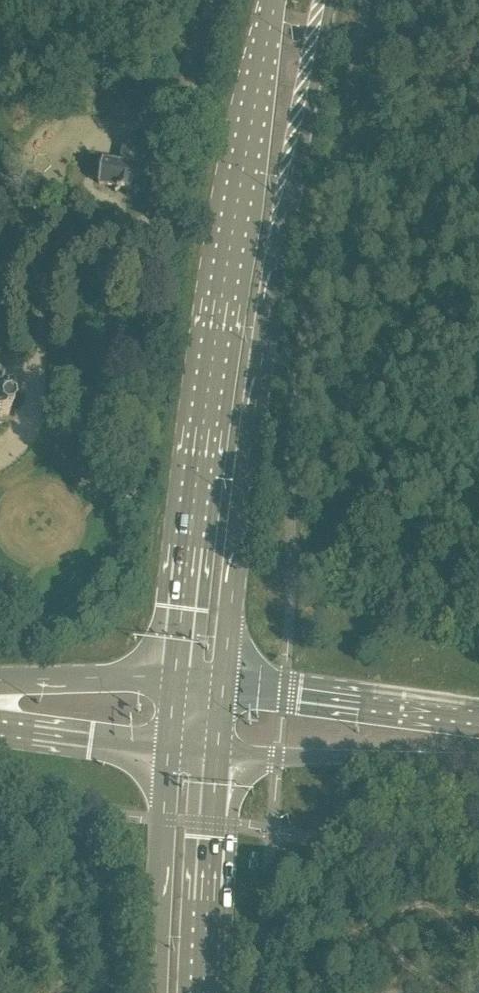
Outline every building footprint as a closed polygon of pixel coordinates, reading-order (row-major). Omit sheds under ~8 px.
[(153,148),(122,142),(118,163),(104,161),(99,185),(145,193),(149,169),(153,148)] [(11,411),(7,388),(0,389),(0,413),(11,411)]
